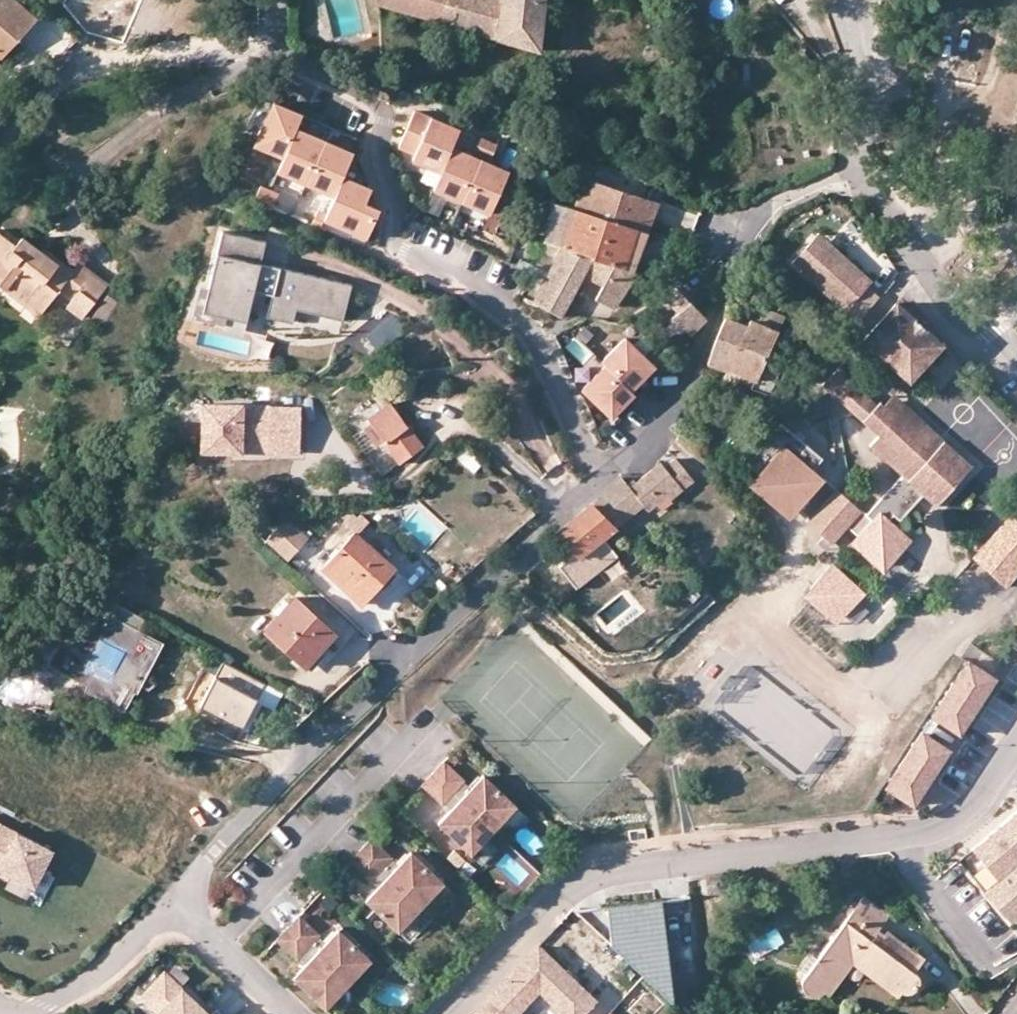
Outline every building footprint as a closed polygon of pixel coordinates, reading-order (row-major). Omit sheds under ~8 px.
[(13,0),(0,0),(0,55),(34,18),(13,0)] [(377,3),(537,49),(543,0),(376,0),(377,3)] [(726,69),(727,80),(736,80),(736,69),(726,69)] [(245,138),(286,156),(299,127),(305,113),(263,96),(245,138)] [(750,97),(742,97),(742,108),(751,109),(750,97)] [(451,147),(458,130),(413,110),(397,147),(414,154),(411,159),(440,172),(451,147)] [(281,170),(310,182),(328,139),(299,127),(286,156),(281,170)] [(481,156),(487,142),(478,138),(472,152),(481,156)] [(310,182),(338,194),(346,175),(356,152),(328,139),(310,182)] [(496,146),(487,142),(481,156),(490,159),(496,146)] [(440,172),(433,189),(462,201),(479,160),(451,147),(440,172)] [(479,160),(462,201),(490,213),(508,172),(479,160)] [(330,214),(328,218),(372,237),(384,209),(369,202),(375,188),(346,175),(338,194),(330,214)] [(583,177),(573,207),(611,220),(623,191),(583,177)] [(257,200),(265,204),(271,190),(263,187),(257,200)] [(271,190),(265,204),(274,208),(280,194),(271,190)] [(611,220),(646,232),(657,202),(623,191),(611,220)] [(554,201),(543,240),(548,241),(561,246),(590,255),(590,259),(631,272),(646,232),(611,220),(573,207),(554,201)] [(316,224),(324,227),(328,218),(330,214),(321,210),(316,224)] [(262,258),(267,240),(224,229),(204,309),(247,319),(255,288),(272,293),(267,314),(293,321),(297,305),(344,317),(353,281),(262,258)] [(16,245),(0,232),(0,285),(6,290),(8,287),(41,313),(58,290),(71,298),(65,306),(82,317),(107,286),(78,264),(72,271),(46,251),(44,254),(38,262),(16,245)] [(820,253),(830,243),(819,233),(809,244),(820,253)] [(22,237),(16,245),(38,262),(44,254),(22,237)] [(845,311),(872,282),(851,263),(848,266),(842,261),(846,257),(830,243),(820,253),(809,244),(792,263),(845,311)] [(590,255),(561,246),(535,302),(559,316),(582,274),(603,285),(595,299),(613,309),(617,306),(637,274),(631,272),(590,259),(590,255)] [(848,266),(851,263),(846,257),(842,261),(848,266)] [(8,287),(6,290),(39,315),(41,313),(8,287)] [(109,296),(94,313),(106,322),(120,306),(109,296)] [(689,335),(707,319),(691,303),(672,318),(689,335)] [(909,379),(941,345),(939,343),(897,304),(864,339),(909,379)] [(394,316),(368,337),(378,352),(405,330),(394,316)] [(712,349),(707,362),(727,369),(741,374),(754,379),(750,388),(769,395),(779,372),(783,373),(790,357),(772,346),(777,332),(749,320),(746,327),(725,318),(712,349)] [(565,329),(554,335),(559,343),(570,337),(565,329)] [(623,337),(600,361),(603,364),(629,388),(652,364),(623,337)] [(629,388),(603,364),(580,388),(609,416),(632,392),(629,388)] [(838,367),(833,373),(839,379),(844,373),(838,367)] [(741,374),(727,369),(723,379),(737,384),(741,374)] [(823,384),(867,423),(877,412),(833,373),(823,384)] [(376,399),(383,408),(390,403),(383,393),(376,399)] [(303,403),(204,400),(203,451),(302,453),(303,403)] [(898,422),(908,412),(896,400),(886,411),(898,422)] [(383,408),(368,418),(372,424),(382,438),(400,463),(423,447),(390,403),(383,408)] [(882,407),(867,423),(880,435),(869,447),(902,477),(866,516),(871,520),(857,536),(850,543),(875,566),(888,566),(906,546),(904,533),(888,518),(893,513),(899,519),(922,495),(937,509),(972,472),(908,412),(898,422),(882,407)] [(781,423),(746,464),(757,474),(748,485),(782,513),(796,511),(823,479),(813,470),(823,458),(781,423)] [(369,447),(382,438),(372,424),(359,434),(369,447)] [(452,455),(473,470),(482,458),(461,442),(452,455)] [(590,505),(614,528),(660,489),(670,500),(682,490),(660,463),(629,487),(622,477),(590,504),(590,505)] [(871,520),(866,516),(824,478),(823,479),(796,511),(807,521),(804,524),(830,546),(846,527),(857,536),(871,520)] [(0,496),(0,517),(21,509),(13,491),(0,496)] [(601,538),(614,528),(590,505),(557,535),(578,555),(601,538)] [(1005,588),(1016,574),(1016,522),(1011,517),(973,560),(1005,588)] [(260,539),(283,559),(301,539),(279,518),(260,539)] [(354,533),(322,567),(361,603),(393,569),(354,533)] [(601,538),(578,555),(560,567),(577,589),(618,558),(601,538)] [(912,597),(931,572),(904,550),(884,575),(912,597)] [(831,564),(809,589),(810,603),(826,617),(842,616),(856,600),(855,586),(831,564)] [(333,633),(294,598),(264,630),(304,666),(333,633)] [(158,646),(89,610),(69,647),(60,643),(51,662),(91,683),(89,688),(121,706),(131,687),(135,688),(158,646)] [(929,715),(955,733),(992,679),(966,661),(929,715)] [(214,707),(227,681),(212,673),(199,699),(214,707)] [(254,695),(227,681),(214,707),(240,721),(254,695)] [(261,682),(256,696),(272,702),(277,688),(261,682)] [(765,761),(809,758),(807,728),(763,731),(765,761)] [(885,787),(911,805),(948,751),(922,733),(885,787)] [(441,756),(429,768),(490,826),(512,802),(479,771),(467,784),(459,777),(461,775),(441,756)] [(490,826),(429,768),(418,780),(438,800),(440,798),(447,805),(434,818),(467,850),(490,826)] [(1016,911),(1016,807),(958,858),(1006,920),(1016,911)] [(10,872),(33,884),(52,849),(0,822),(0,867),(10,872)] [(359,846),(419,904),(442,880),(409,848),(396,862),(389,855),(391,853),(371,834),(359,846)] [(359,846),(348,858),(368,877),(369,875),(377,882),(364,896),(396,927),(419,904),(359,846)] [(8,876),(10,872),(0,867),(0,872),(8,876)] [(851,954),(902,992),(910,993),(917,990),(918,980),(914,971),(924,957),(887,930),(884,933),(879,930),(889,913),(865,896),(816,959),(807,972),(802,980),(804,991),(815,995),(824,991),(851,954)] [(662,897),(605,903),(609,939),(671,999),(662,897)] [(299,911),(288,923),(348,981),(371,957),(338,926),(325,939),(318,932),(320,930),(299,911)] [(288,923),(276,935),(297,955),(298,953),(306,960),(292,974),(325,1004),(348,981),(288,923)] [(540,947),(475,1013),(518,1013),(517,1013),(540,990),(565,1013),(583,1013),(595,1001),(540,947)] [(898,997),(902,992),(851,954),(824,991),(830,995),(852,964),(898,997)] [(807,972),(816,959),(810,955),(801,968),(807,972)] [(178,962),(168,973),(182,986),(191,975),(178,962)] [(165,970),(139,997),(155,1012),(154,1013),(211,1013),(182,986),(168,973),(165,970)] [(619,1000),(634,1013),(652,1013),(664,1002),(639,979),(619,1000)]
